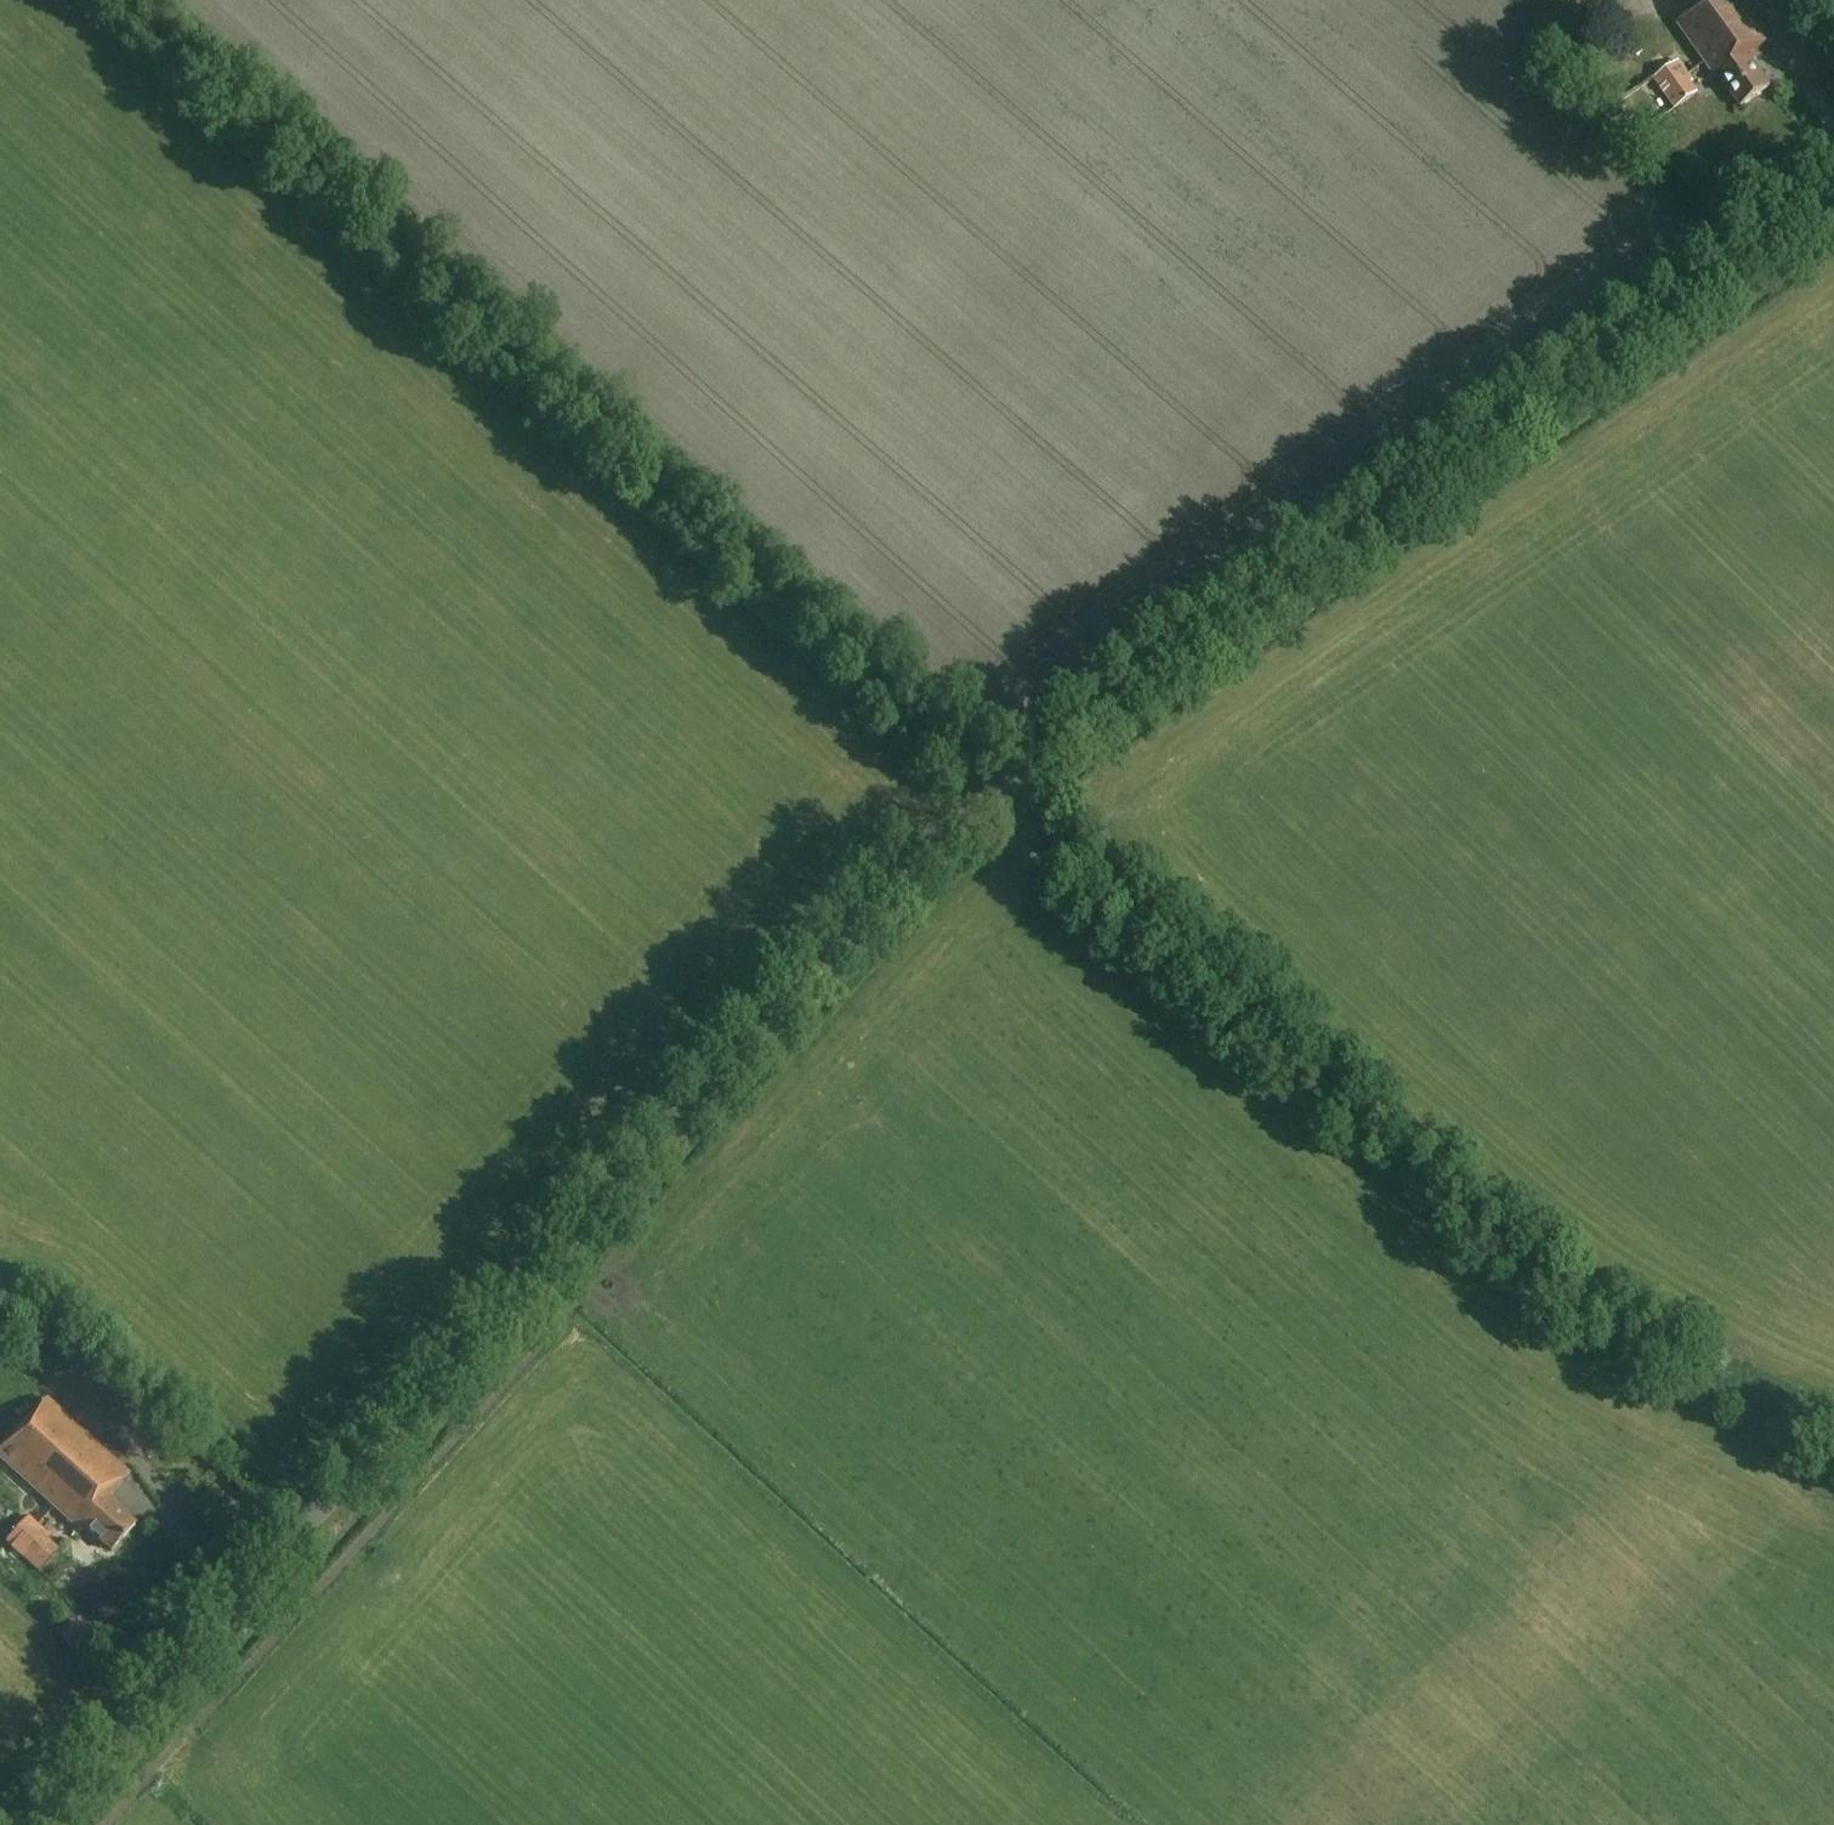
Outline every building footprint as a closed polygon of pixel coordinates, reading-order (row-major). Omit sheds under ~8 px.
[(1751,61),(1755,58),(1751,53),(1771,39),(1743,0),(1708,0),(1676,23),(1715,79),(1718,77),(1740,107),(1769,87),(1751,61)] [(1678,110),(1700,94),(1693,84),(1696,82),(1681,61),(1657,79),(1678,110)] [(106,1498),(129,1474),(46,1398),(0,1448),(0,1458),(78,1529),(82,1524),(111,1551),(135,1525),(106,1498)] [(42,1574),(62,1552),(51,1541),(54,1538),(31,1517),(8,1542),(42,1574)]
